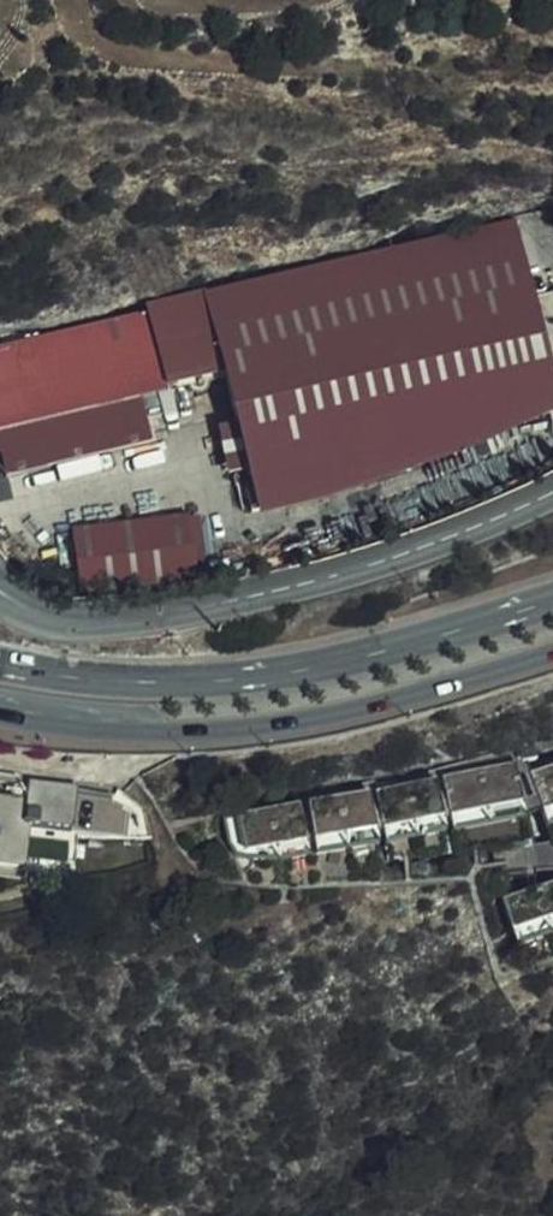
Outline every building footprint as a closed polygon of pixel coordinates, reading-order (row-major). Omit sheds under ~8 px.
[(3,477),(145,444),(133,391),(230,368),(263,507),(469,457),(467,449),(498,441),(496,434),(532,425),(529,414),(552,409),(552,365),(519,220),(0,342),(0,464),(3,477)] [(194,516),(74,530),(82,594),(202,579),(194,516)] [(525,749),(532,784),(552,780),(552,743),(525,749)] [(448,803),(449,802),(519,788),(511,750),(440,763),(448,803)] [(376,778),(382,814),(442,804),(436,767),(376,778)] [(29,866),(33,826),(78,831),(78,826),(82,793),(83,784),(38,779),(36,803),(0,799),(0,862),(29,866)] [(312,790),(318,826),(376,816),(369,780),(312,790)] [(532,784),(536,803),(552,799),(552,780),(532,784)] [(523,806),(519,788),(449,802),(448,803),(451,820),(523,806)] [(303,792),(243,803),(250,838),(310,829),(303,792)] [(82,793),(78,826),(124,832),(127,809),(112,798),(82,793)] [(242,850),(314,849),(310,829),(250,838),(243,803),(233,805),(242,850)] [(382,814),(385,835),(445,821),(443,805),(442,804),(382,814)] [(321,847),(380,835),(376,816),(318,826),(321,847)] [(75,860),(76,846),(58,844),(58,861),(75,860)] [(552,909),(552,878),(499,895),(508,923),(552,909)] [(508,923),(514,940),(552,927),(552,909),(508,923)]
